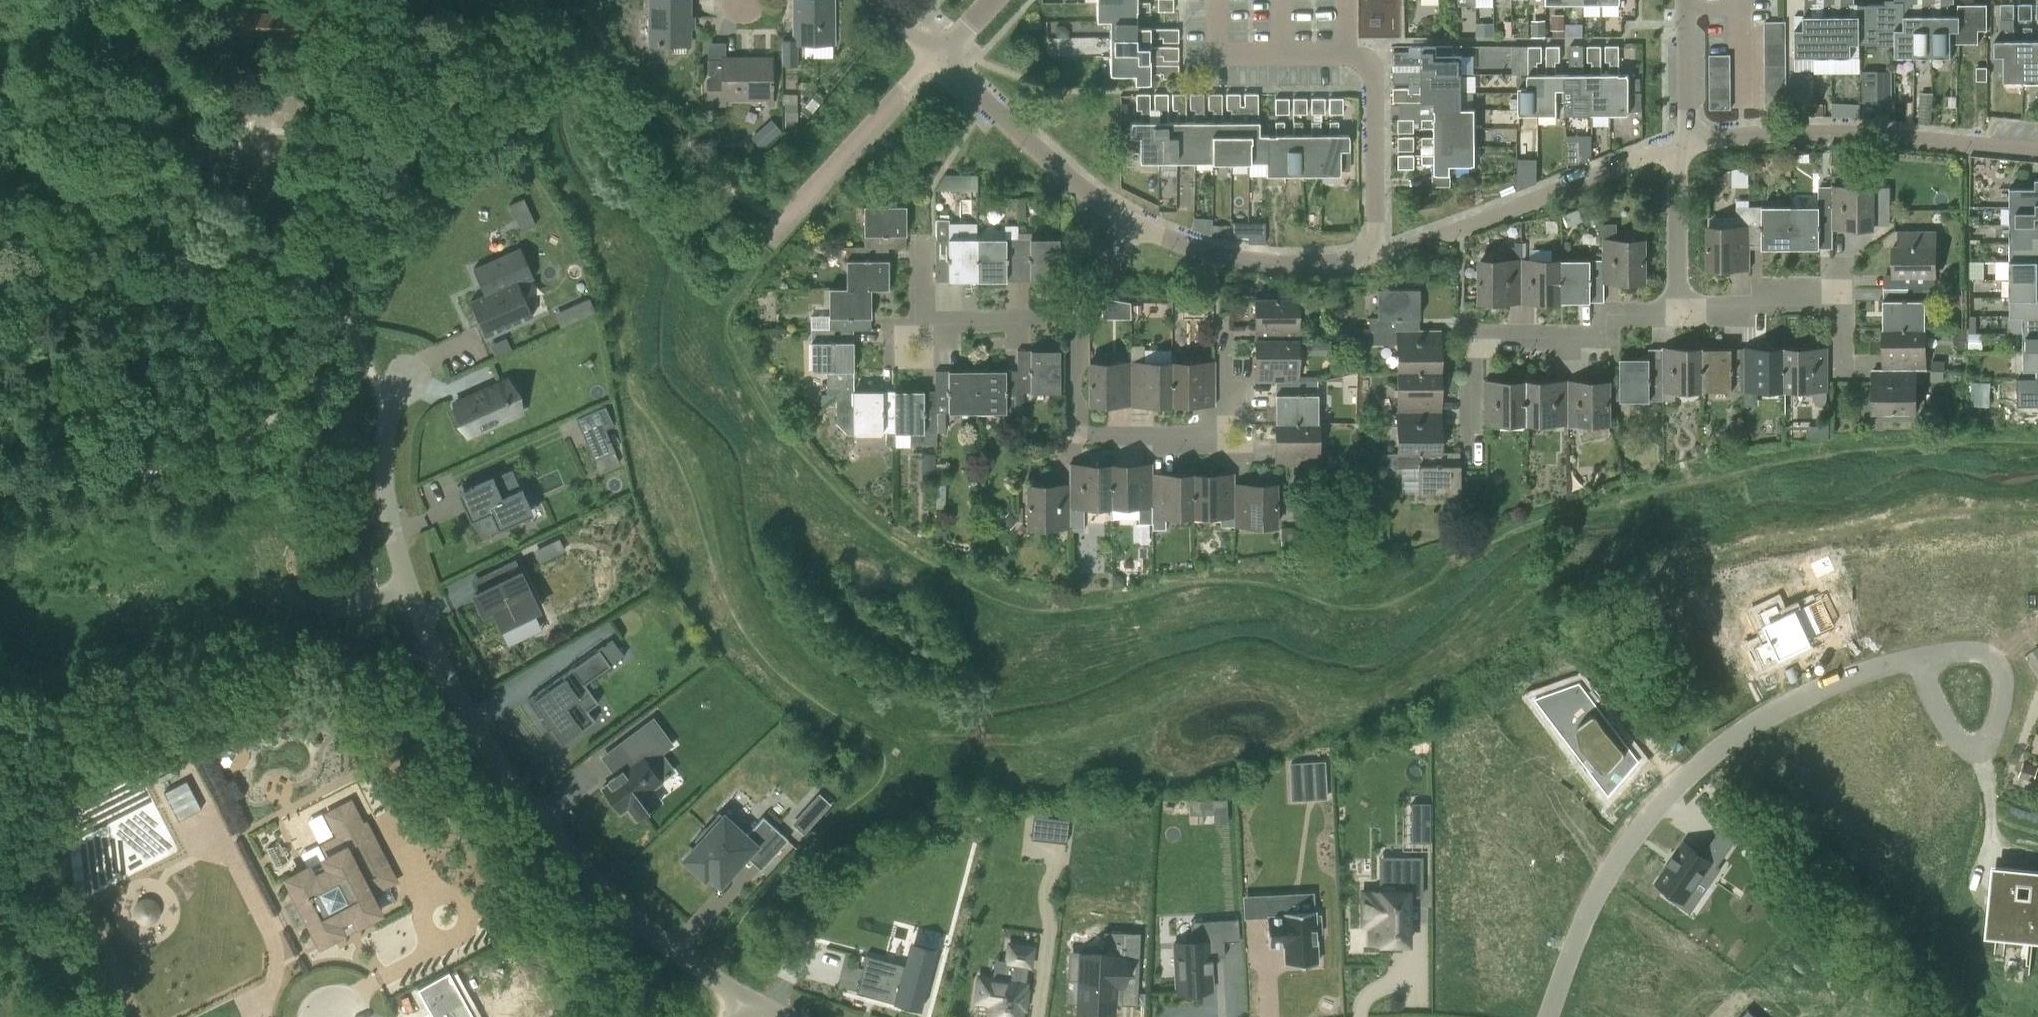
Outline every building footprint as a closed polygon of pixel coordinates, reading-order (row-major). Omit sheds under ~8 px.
[(649,46),(690,46),(689,0),(649,0),(649,46)] [(793,40),(781,40),(781,66),(798,66),(798,47),(833,47),(833,0),(793,0),(793,40)] [(1110,21),(1110,20),(1137,20),(1136,12),(1150,12),(1150,2),(1137,2),(1137,0),(1122,0),(1122,2),(1097,2),(1097,21),(1110,21)] [(1157,12),(1173,12),(1173,0),(1157,0),(1157,12)] [(1824,18),(1815,18),(1815,6),(1820,6),(1820,0),(1806,0),(1806,19),(1806,31),(1797,31),(1797,58),(1816,58),(1816,32),(1825,32),(1825,18),(1824,18)] [(1824,18),(1825,18),(1825,32),(1816,32),(1816,58),(1834,58),(1833,32),(1842,32),(1842,18),(1833,18),(1833,5),(1837,6),(1837,0),(1824,0),(1824,18)] [(1834,58),(1852,58),(1853,45),(1860,45),(1860,18),(1859,18),(1851,18),(1851,5),(1856,5),(1856,0),(1842,0),(1842,18),(1842,32),(1833,32),(1834,58)] [(1896,58),(1916,58),(1916,31),(1925,31),(1925,17),(1915,17),(1915,5),(1920,5),(1920,0),(1906,0),(1906,2),(1906,17),(1906,31),(1896,31),(1896,45),(1896,58)] [(1925,17),(1925,31),(1916,31),(1916,58),(1933,57),(1933,31),(1942,31),(1942,17),(1932,17),(1932,4),(1938,4),(1938,0),(1925,0),(1925,17)] [(1942,17),(1942,31),(1933,31),(1933,57),(1953,57),(1952,45),(1960,44),(1960,17),(1959,17),(1951,17),(1951,4),(1955,4),(1955,0),(1941,0),(1942,17)] [(1859,6),(1859,18),(1860,18),(1860,45),(1896,45),(1896,31),(1906,31),(1906,17),(1906,2),(1896,2),(1887,2),(1887,6),(1859,6)] [(2018,4),(2018,21),(2032,20),(2032,5),(2018,4)] [(1959,6),(1959,17),(1960,17),(1960,44),(1978,44),(1978,32),(1987,32),(1987,5),(1959,6)] [(2001,5),(2001,21),(2014,20),(2014,5),(2001,5)] [(245,36),(297,37),(298,15),(245,14),(245,36)] [(1110,21),(1110,38),(1136,38),(1136,48),(1150,49),(1150,48),(1150,38),(1162,38),(1162,44),(1178,43),(1178,30),(1150,30),(1150,29),(1137,29),(1137,20),(1110,20),(1110,21)] [(1481,35),(1498,35),(1498,22),(1482,22),(1481,35)] [(1764,22),(1764,33),(1786,33),(1786,22),(1764,22)] [(2016,42),(2017,42),(2017,29),(2007,29),(2007,42),(1996,42),(1996,57),(2005,57),(2005,82),(2025,82),(2025,56),(2016,56),(2016,42)] [(2017,42),(2016,42),(2016,56),(2025,56),(2025,82),(2037,82),(2037,56),(2033,56),(2033,42),(2034,42),(2034,29),(2025,29),(2025,42),(2017,42)] [(1764,33),(1764,44),(1786,44),(1786,33),(1764,33)] [(1110,38),(1110,56),(1136,56),(1136,66),(1150,66),(1150,65),(1150,56),(1162,56),(1162,61),(1179,61),(1178,48),(1150,48),(1150,49),(1136,48),(1136,38),(1110,38)] [(1764,44),(1764,55),(1786,55),(1786,44),(1764,44)] [(1612,75),(1603,75),(1603,90),(1612,90),(1612,114),(1630,114),(1630,75),(1620,75),(1620,47),(1607,47),(1607,63),(1612,63),(1612,75)] [(1395,66),(1423,66),(1423,65),(1438,65),(1438,75),(1464,75),(1464,56),(1439,56),(1439,48),(1424,48),(1424,57),(1411,57),(1411,53),(1395,53),(1395,66)] [(1520,109),(1520,116),(1540,115),(1541,115),(1541,90),(1550,90),(1550,76),(1550,48),(1547,48),(1547,76),(1540,76),(1537,76),(1537,62),(1542,62),(1542,48),(1530,48),(1530,74),(1530,88),(1520,88),(1520,100),(1520,109)] [(1541,90),(1541,115),(1559,115),(1559,103),(1567,103),(1567,75),(1558,75),(1558,63),(1562,63),(1562,48),(1550,48),(1550,76),(1550,90),(1541,90)] [(1567,75),(1567,103),(1574,103),(1574,115),(1594,115),(1593,90),(1584,90),(1584,75),(1584,48),(1571,48),(1571,63),(1571,75),(1567,75)] [(1584,75),(1584,90),(1593,90),(1594,115),(1612,114),(1612,90),(1603,90),(1603,75),(1603,48),(1589,48),(1589,63),(1593,63),(1593,75),(1584,75)] [(1709,55),(1709,66),(1731,66),(1731,55),(1709,55)] [(1764,55),(1764,66),(1786,66),(1786,55),(1764,55)] [(1136,56),(1110,56),(1110,76),(1135,75),(1135,85),(1150,85),(1150,74),(1163,74),(1163,79),(1179,79),(1179,65),(1150,65),(1150,66),(1136,66),(1136,56)] [(708,61),(708,79),(708,105),(725,105),(725,100),(771,100),(771,59),(723,60),(723,61),(708,61)] [(1396,84),(1424,84),(1438,83),(1438,93),(1464,93),(1464,75),(1438,75),(1438,65),(1423,65),(1423,66),(1423,75),(1411,75),(1411,70),(1395,70),(1396,84)] [(1709,66),(1710,77),(1731,77),(1731,66),(1709,66)] [(1764,66),(1764,77),(1786,77),(1786,66),(1764,66)] [(1976,80),(1987,80),(1987,68),(1976,68),(1976,80)] [(1877,99),(1877,70),(1862,71),(1863,102),(1877,102),(1877,99)] [(1710,77),(1710,88),(1731,88),(1731,77),(1710,77)] [(1764,77),(1764,88),(1787,87),(1786,77),(1764,77)] [(1437,103),(1437,111),(1464,111),(1464,110),(1464,93),(1438,93),(1438,83),(1424,84),(1424,93),(1411,93),(1411,89),(1395,89),(1395,102),(1423,102),(1423,103),(1437,103)] [(1764,88),(1764,98),(1787,98),(1787,87),(1764,88)] [(1710,88),(1710,99),(1731,99),(1731,88),(1710,88)] [(1918,123),(1932,124),(1934,93),(1920,92),(1918,123)] [(1141,164),(1161,164),(1161,137),(1152,137),(1152,123),(1152,94),(1138,94),(1138,110),(1143,110),(1143,123),(1131,123),(1131,139),(1141,139),(1141,164)] [(1161,164),(1179,164),(1179,137),(1169,137),(1169,122),(1169,123),(1169,95),(1156,95),(1156,110),(1161,110),(1161,123),(1152,123),(1152,137),(1161,137),(1161,164)] [(1179,164),(1197,164),(1197,137),(1187,137),(1187,123),(1187,95),(1174,95),(1174,110),(1178,110),(1178,122),(1169,123),(1169,122),(1169,137),(1179,137),(1179,164)] [(1197,164),(1215,164),(1215,137),(1205,137),(1205,122),(1205,95),(1192,95),(1193,110),(1197,110),(1197,123),(1187,123),(1187,137),(1197,137),(1197,164)] [(1215,164),(1233,164),(1233,136),(1223,137),(1223,122),(1224,122),(1223,95),(1210,95),(1210,110),(1214,110),(1214,122),(1205,122),(1205,137),(1215,137),(1215,164)] [(1223,122),(1223,137),(1233,136),(1233,164),(1250,164),(1250,136),(1241,136),(1241,122),(1242,95),(1228,95),(1228,110),(1232,110),(1232,122),(1224,122),(1223,122)] [(1241,122),(1241,136),(1250,136),(1250,164),(1267,164),(1268,164),(1268,160),(1268,136),(1259,136),(1259,95),(1246,95),(1246,107),(1242,107),(1241,122)] [(1275,99),(1275,115),(1289,115),(1289,98),(1275,99)] [(1293,99),(1293,114),(1307,114),(1306,98),(1293,99)] [(1324,98),(1311,99),(1311,115),(1325,114),(1324,98)] [(1329,98),(1329,115),(1343,114),(1342,98),(1329,98)] [(1787,98),(1764,98),(1764,110),(1787,109),(1787,98)] [(1731,99),(1710,99),(1710,110),(1731,110),(1731,99)] [(1849,104),(1849,116),(1860,117),(1860,105),(1849,104)] [(1437,129),(1437,138),(1437,139),(1451,139),(1451,129),(1477,129),(1477,110),(1464,110),(1464,111),(1437,111),(1437,119),(1423,119),(1424,129),(1437,129)] [(771,119),(763,126),(773,138),(781,131),(771,119)] [(1399,119),(1399,133),(1415,133),(1415,119),(1399,119)] [(1267,164),(1267,177),(1288,177),(1288,150),(1296,150),(1296,136),(1287,136),(1287,123),(1277,123),(1277,136),(1268,136),(1268,160),(1268,164),(1267,164)] [(1304,150),(1305,177),(1323,178),(1323,150),(1331,150),(1332,136),(1323,136),(1323,123),(1314,123),(1314,136),(1313,150),(1304,150)] [(1288,150),(1288,177),(1305,177),(1304,150),(1313,150),(1314,136),(1305,136),(1305,124),(1296,124),(1296,136),(1296,150),(1288,150)] [(1323,150),(1323,178),(1343,178),(1342,152),(1350,152),(1350,136),(1341,136),(1341,124),(1332,124),(1332,136),(1331,150),(1323,150)] [(1436,148),(1436,156),(1451,156),(1451,147),(1477,147),(1477,129),(1451,129),(1451,139),(1437,139),(1437,138),(1424,138),(1424,148),(1436,148)] [(1415,151),(1415,137),(1399,137),(1399,151),(1415,151)] [(1578,142),(1567,142),(1568,165),(1580,164),(1579,156),(1578,142)] [(1436,156),(1424,156),(1424,165),(1437,165),(1437,176),(1452,176),(1451,167),(1477,166),(1477,147),(1451,147),(1451,156),(1436,156)] [(1399,155),(1399,169),(1415,169),(1415,155),(1399,155)] [(1525,179),(1542,179),(1542,166),(1526,165),(1525,179)] [(2012,209),(2037,209),(2037,200),(2037,180),(2036,180),(2037,190),(2011,191),(2012,209)] [(1832,187),(1832,207),(1833,207),(1833,229),(1874,229),(1874,187),(1832,187)] [(509,205),(516,219),(530,213),(524,198),(509,205)] [(2012,227),(2037,227),(2037,218),(2037,200),(2037,209),(2012,209),(2012,227)] [(1750,249),(1750,207),(1736,206),(1736,227),(1709,227),(1709,269),(1751,269),(1751,249),(1750,249)] [(863,207),(863,248),(863,249),(888,248),(888,249),(906,249),(906,207),(863,207)] [(1792,207),(1750,207),(1750,249),(1751,249),(1792,249),(1792,207)] [(1833,207),(1832,207),(1792,207),(1792,249),(1833,249),(1833,229),(1833,207)] [(2012,245),(2037,245),(2037,236),(2037,218),(2037,227),(2012,227),(2012,245)] [(977,282),(977,239),(948,240),(948,219),(935,219),(935,240),(934,240),(935,282),(977,282)] [(1604,240),(1604,261),(1605,261),(1605,282),(1646,282),(1646,240),(1618,240),(1617,222),(1604,222),(1604,240)] [(1237,237),(1249,237),(1249,224),(1231,224),(1231,234),(1237,234),(1237,237)] [(1894,246),(1894,287),(1894,288),(1926,288),(1926,289),(1936,289),(1936,246),(1936,231),(1898,230),(1898,246),(1894,246)] [(2012,263),(2037,263),(2037,236),(2037,245),(2012,245),(2012,263)] [(1017,239),(977,239),(977,282),(1017,281),(1017,239)] [(1059,239),(1017,239),(1017,281),(1059,281),(1059,239)] [(1522,303),(1523,261),(1522,261),(1522,243),(1516,243),(1516,247),(1509,247),(1509,261),(1481,261),(1482,303),(1522,303)] [(484,295),(469,301),(484,337),(532,316),(518,284),(533,278),(520,248),(472,269),(484,295)] [(846,248),(846,289),(846,290),(870,289),(870,290),(888,290),(888,249),(888,248),(863,249),(863,248),(846,248)] [(1564,261),(1523,261),(1522,303),(1564,303),(1564,261)] [(1604,261),(1564,261),(1564,303),(1605,303),(1605,282),(1605,261),(1604,261)] [(2012,281),(2037,281),(2037,263),(2012,263),(2012,281)] [(2012,298),(2037,298),(2037,281),(2012,281),(2012,298)] [(1884,287),(1884,330),(1926,329),(1926,300),(1938,300),(1938,289),(1936,289),(1926,289),(1926,288),(1894,288),(1894,287),(1884,287)] [(827,289),(828,330),(828,331),(852,331),(852,332),(870,331),(870,290),(870,289),(846,290),(846,289),(827,289)] [(1373,331),(1397,331),(1420,331),(1420,330),(1420,289),(1378,289),(1378,317),(1369,317),(1369,331),(1373,331)] [(579,319),(579,320),(596,313),(589,298),(573,305),(573,306),(575,305),(581,318),(579,319)] [(2026,318),(2026,317),(2037,317),(2037,298),(2012,298),(2012,318),(2026,318)] [(1255,299),(1255,340),(1298,340),(1298,299),(1255,299)] [(1116,301),(1116,319),(1130,319),(1130,303),(1116,301)] [(2026,335),(2037,335),(2037,317),(2026,317),(2026,318),(2026,335)] [(1884,330),(1884,369),(1884,370),(1916,370),(1916,371),(1926,371),(1926,329),(1884,330)] [(836,393),(836,395),(853,378),(852,372),(852,332),(852,331),(828,331),(828,330),(810,330),(810,372),(826,372),(826,393),(836,393)] [(1398,343),(1398,372),(1440,372),(1440,330),(1420,330),(1420,331),(1397,331),(1373,331),(1373,343),(1398,343)] [(2026,353),(2037,353),(2037,335),(2026,335),(2026,353)] [(1256,383),(1276,383),(1276,382),(1298,382),(1298,340),(1255,340),(1256,383)] [(1131,405),(1131,346),(1129,346),(1129,363),(1090,363),(1090,405),(1131,405)] [(1144,346),(1131,346),(1131,405),(1172,405),(1172,363),(1144,363),(1144,346)] [(1664,390),(1704,390),(1704,349),(1663,349),(1663,359),(1664,359),(1663,391),(1664,390)] [(1704,390),(1745,390),(1745,349),(1704,349),(1704,390)] [(1745,390),(1786,390),(1786,349),(1745,349),(1745,390)] [(1786,349),(1786,390),(1813,390),(1813,400),(1819,405),(1827,405),(1827,390),(1827,349),(1786,349)] [(1017,351),(1017,371),(1018,371),(1018,393),(1019,393),(1059,393),(1059,350),(1017,351)] [(2026,353),(2026,372),(2037,372),(2037,353),(2026,353)] [(1664,401),(1664,390),(1663,391),(1664,359),(1663,359),(1621,359),(1621,401),(1664,401)] [(1213,363),(1172,363),(1172,405),(1213,405),(1213,363)] [(1884,370),(1884,369),(1874,369),(1874,412),(1916,412),(1916,371),(1916,370),(1884,370)] [(935,371),(935,391),(936,391),(936,413),(937,413),(978,412),(978,371),(935,371)] [(1018,371),(1017,371),(978,371),(978,412),(1019,412),(1019,393),(1018,393),(1018,371)] [(1382,413),(1440,413),(1440,372),(1398,372),(1398,412),(1382,413)] [(836,395),(836,423),(843,430),(853,430),(853,433),(894,433),(894,391),(868,391),(853,391),(853,378),(836,395)] [(1276,383),(1276,424),(1318,423),(1318,381),(1298,382),(1276,382),(1276,383)] [(1529,424),(1529,382),(1487,382),(1487,424),(1529,424)] [(1569,382),(1529,382),(1529,424),(1569,424),(1569,382)] [(1610,382),(1569,382),(1569,424),(1611,424),(1610,382)] [(505,420),(513,416),(506,402),(508,401),(506,397),(504,398),(498,383),(454,403),(469,436),(505,420)] [(894,391),(894,433),(909,433),(909,443),(922,443),(922,444),(936,444),(936,433),(937,433),(937,413),(936,413),(936,391),(935,391),(894,391)] [(605,429),(614,425),(607,409),(605,406),(576,419),(585,438),(604,430),(605,429)] [(1398,454),(1418,454),(1418,453),(1440,453),(1440,452),(1440,413),(1382,413),(1382,425),(1398,425),(1398,454)] [(1318,423),(1276,424),(1276,465),(1318,465),(1318,423)] [(1418,453),(1418,454),(1418,495),(1460,494),(1460,452),(1440,452),(1440,453),(1418,453)] [(1069,466),(1069,486),(1070,486),(1070,507),(1071,507),(1071,527),(1083,527),(1083,507),(1111,507),(1111,466),(1069,466)] [(1152,466),(1111,466),(1111,507),(1139,507),(1139,523),(1152,523),(1152,516),(1152,476),(1152,466)] [(493,477),(457,493),(470,522),(472,520),(480,537),(497,530),(498,530),(533,514),(522,489),(520,489),(512,469),(493,477)] [(1152,516),(1193,516),(1193,475),(1152,476),(1152,516)] [(1234,475),(1193,475),(1193,516),(1220,516),(1220,526),(1234,526),(1234,516),(1235,516),(1234,485),(1234,475)] [(1275,485),(1234,485),(1235,516),(1234,516),(1234,526),(1276,526),(1275,485)] [(1070,486),(1069,486),(1028,486),(1028,528),(1071,528),(1071,527),(1071,507),(1070,507),(1070,486)] [(1301,551),(1300,526),(1280,526),(1281,552),(1301,551)] [(559,540),(541,548),(546,559),(564,550),(559,540)] [(1807,566),(1813,581),(1835,570),(1829,556),(1807,566)] [(509,643),(540,629),(532,613),(539,610),(515,561),(493,571),(498,582),(477,592),(473,594),(483,615),(493,610),(509,643)] [(1698,680),(1719,721),(1783,690),(1775,676),(1836,648),(1811,596),(1759,620),(1745,592),(1708,611),(1732,663),(1698,680)] [(612,640),(597,650),(609,667),(623,656),(612,640)] [(573,667),(527,700),(540,718),(543,717),(549,725),(546,727),(559,746),(582,729),(566,706),(588,690),(573,667)] [(1565,729),(1553,740),(1577,767),(1580,766),(1592,779),(1587,785),(1609,808),(1615,800),(1616,799),(1616,797),(1612,793),(1619,787),(1621,789),(1623,789),(1625,787),(1634,772),(1617,755),(1615,753),(1612,756),(1610,757),(1600,745),(1616,730),(1604,717),(1603,717),(1602,716),(1600,717),(1598,718),(1589,726),(1578,715),(1563,727),(1565,729)] [(608,782),(609,783),(608,783),(603,787),(621,812),(627,808),(636,819),(653,806),(661,801),(652,789),(661,782),(647,763),(672,745),(653,719),(621,742),(636,762),(626,770),(625,769),(622,771),(615,776),(608,782)] [(1313,760),(1315,798),(1327,797),(1325,760),(1313,760)] [(198,809),(184,780),(162,790),(174,820),(198,809)] [(797,822),(808,833),(837,802),(825,791),(797,822)] [(1432,839),(1431,800),(1412,800),(1412,839),(1432,839)] [(326,814),(338,837),(323,845),(329,857),(325,859),(327,862),(310,871),(309,868),(288,879),(321,942),(342,931),(337,922),(353,913),(358,923),(379,912),(358,872),(385,858),(366,823),(364,824),(351,801),(326,814)] [(732,858),(736,861),(748,847),(766,863),(788,840),(762,817),(744,837),(716,813),(691,840),(696,845),(682,860),(700,876),(704,872),(716,883),(727,871),(724,868),(732,858)] [(1033,823),(1031,839),(1049,841),(1051,823),(1052,818),(1034,815),(1033,823)] [(1362,891),(1362,924),(1370,924),(1370,943),(1407,943),(1407,875),(1420,875),(1420,857),(1394,857),(1395,891),(1362,891)] [(1693,878),(1660,914),(1673,926),(1670,930),(1681,940),(1705,911),(1708,915),(1720,899),(1716,897),(1735,873),(1728,868),(1710,892),(1693,878)] [(1993,893),(1993,894),(1994,894),(1994,895),(1995,896),(1996,896),(1997,897),(2006,897),(2005,908),(1999,907),(1997,930),(2037,934),(2037,873),(2015,870),(1999,869),(1998,869),(1997,869),(1996,870),(1996,871),(1995,872),(1995,875),(1993,892),(1993,893)] [(1288,898),(1266,899),(1267,916),(1266,916),(1268,945),(1284,944),(1285,964),(1316,963),(1315,933),(1321,933),(1320,914),(1314,915),(1314,910),(1289,912),(1288,898)] [(1208,941),(1174,943),(1176,992),(1212,990),(1210,957),(1224,956),(1222,920),(1206,921),(1208,941)] [(1070,980),(1070,1000),(1078,1000),(1078,1011),(1114,1012),(1114,992),(1122,993),(1123,979),(1137,980),(1139,932),(1122,931),(1121,955),(1080,954),(1079,980),(1070,980)] [(992,979),(979,977),(976,1001),(991,1003),(989,1016),(1021,1016),(1022,1008),(1024,1008),(1027,989),(1025,989),(1028,965),(1030,966),(1033,947),(1009,944),(1007,960),(1006,962),(1008,962),(1005,980),(992,979)] [(866,957),(862,970),(879,975),(873,998),(920,1011),(935,955),(912,948),(906,968),(866,957)]
